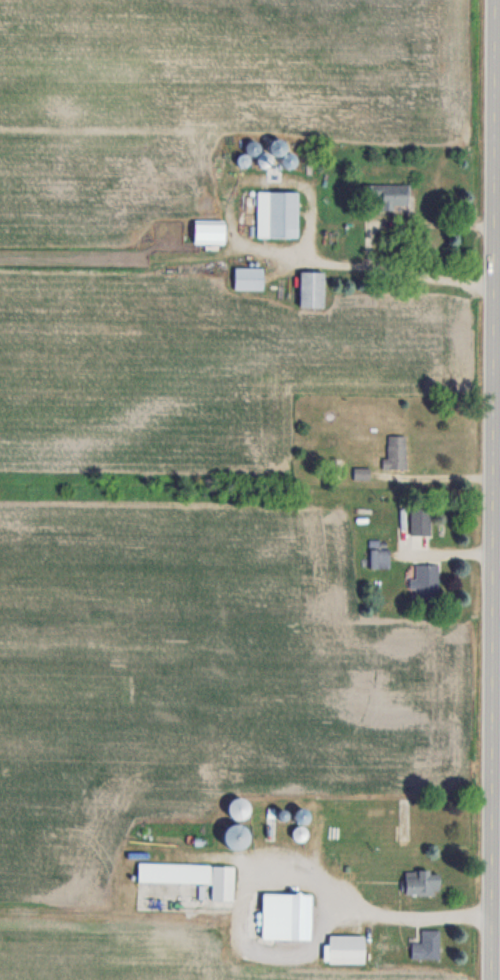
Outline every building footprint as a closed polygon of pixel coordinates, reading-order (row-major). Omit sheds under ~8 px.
[(292,167),(294,155),(283,153),(281,165),(292,167)] [(409,184),(364,184),(364,197),(380,197),(380,209),(409,209),(409,184)] [(257,237),(297,237),(298,191),(257,190),(257,237)] [(194,243),(224,243),(224,219),(194,219),(194,243)] [(234,289),(263,289),(263,267),(234,267),(234,289)] [(299,307),(324,307),(324,271),(299,271),(299,307)] [(406,434),(387,434),(386,468),(406,468),(406,434)] [(370,467),(354,467),(354,479),(370,479),(370,467)] [(429,535),(429,504),(411,504),(411,535),(429,535)] [(390,568),(390,548),(370,548),(370,568),(390,568)] [(438,564),(414,564),(414,577),(409,577),(409,591),(438,591),(438,564)] [(232,819),(248,813),(243,796),(226,802),(232,819)] [(308,817),(303,808),(293,813),(299,823),(308,817)] [(230,823),(224,846),(239,849),(245,827),(230,823)] [(304,827),(293,828),(294,840),(305,839),(304,827)] [(212,882),(211,900),(233,901),(234,865),(138,863),(138,880),(212,882)] [(405,872),(405,896),(439,896),(439,872),(405,872)] [(311,894),(267,893),(267,939),(311,939),(311,894)] [(439,960),(439,930),(421,930),(421,943),(411,943),(411,960),(439,960)] [(329,962),(364,962),(364,936),(329,936),(329,962)]
